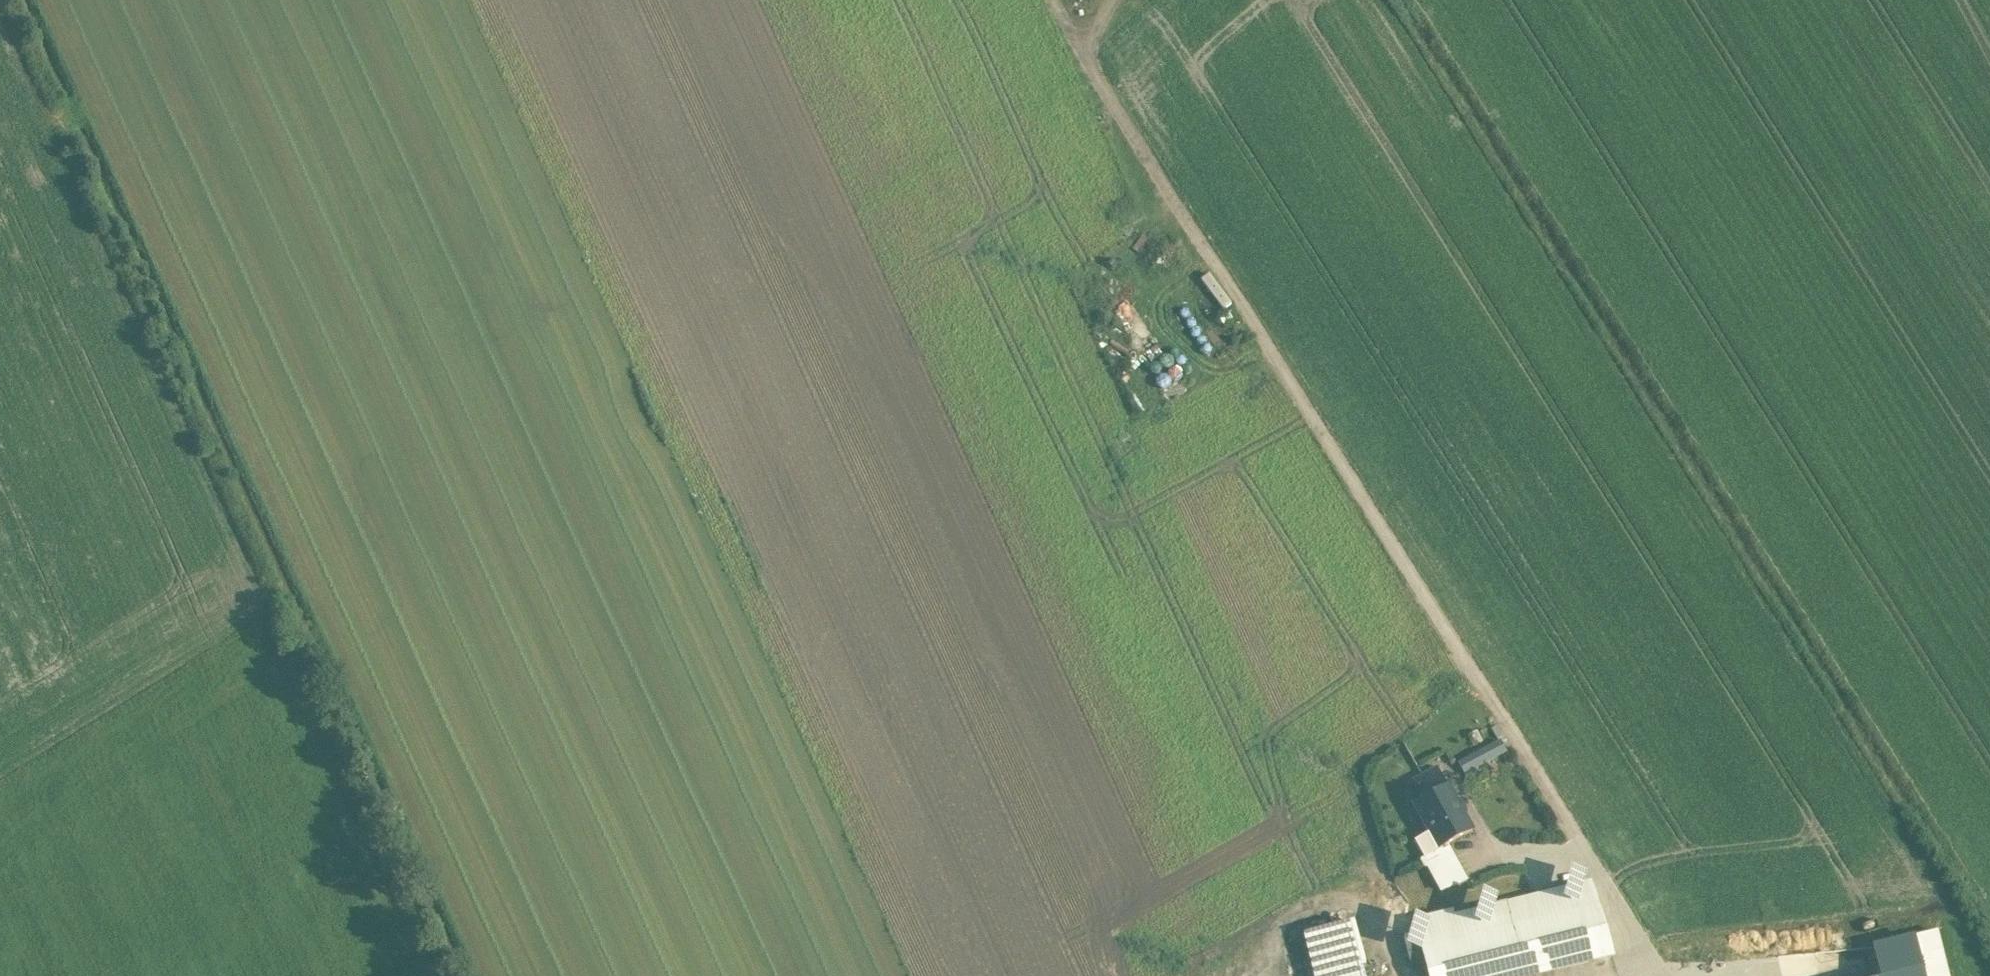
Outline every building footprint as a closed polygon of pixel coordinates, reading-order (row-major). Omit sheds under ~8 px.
[(1213,272),(1200,280),(1219,309),(1232,301),(1213,272)] [(1503,741),(1464,764),(1474,782),(1514,760),(1503,741)] [(1436,769),(1425,775),(1423,771),(1415,775),(1417,779),(1412,782),(1422,800),(1446,787),(1436,769)] [(1470,832),(1446,787),(1422,800),(1414,804),(1431,835),(1439,850),(1450,844),(1470,832)] [(1470,881),(1450,844),(1439,850),(1431,835),(1417,843),(1445,894),(1470,881)] [(1438,946),(1445,975),(1529,975),(1591,961),(1578,911),(1438,946)] [(1945,929),(1882,942),(1889,975),(1955,975),(1945,929)] [(1304,941),(1314,975),(1315,975),(1352,967),(1342,931),(1304,941)] [(1315,975),(1364,975),(1362,965),(1352,967),(1315,975)]
